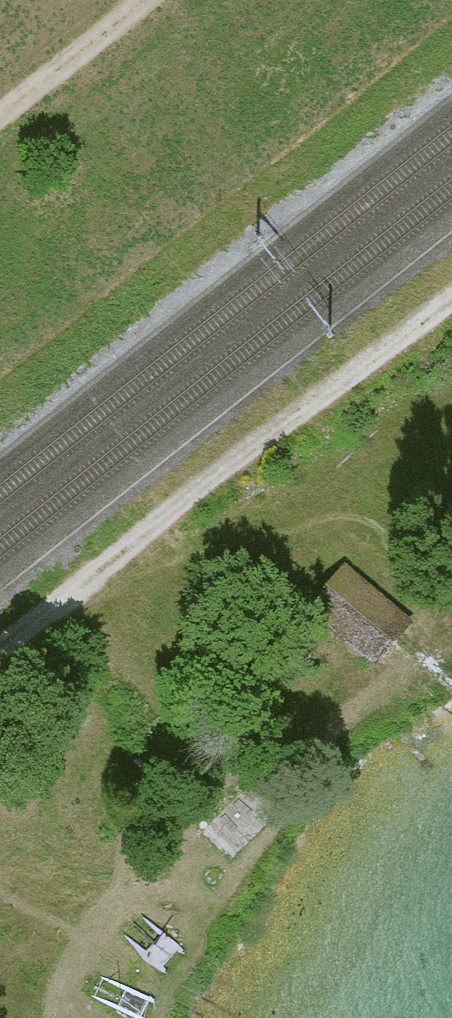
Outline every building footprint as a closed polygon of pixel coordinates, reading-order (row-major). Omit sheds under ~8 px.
[(409,622),(347,567),(311,608),(373,662),(409,622)]
